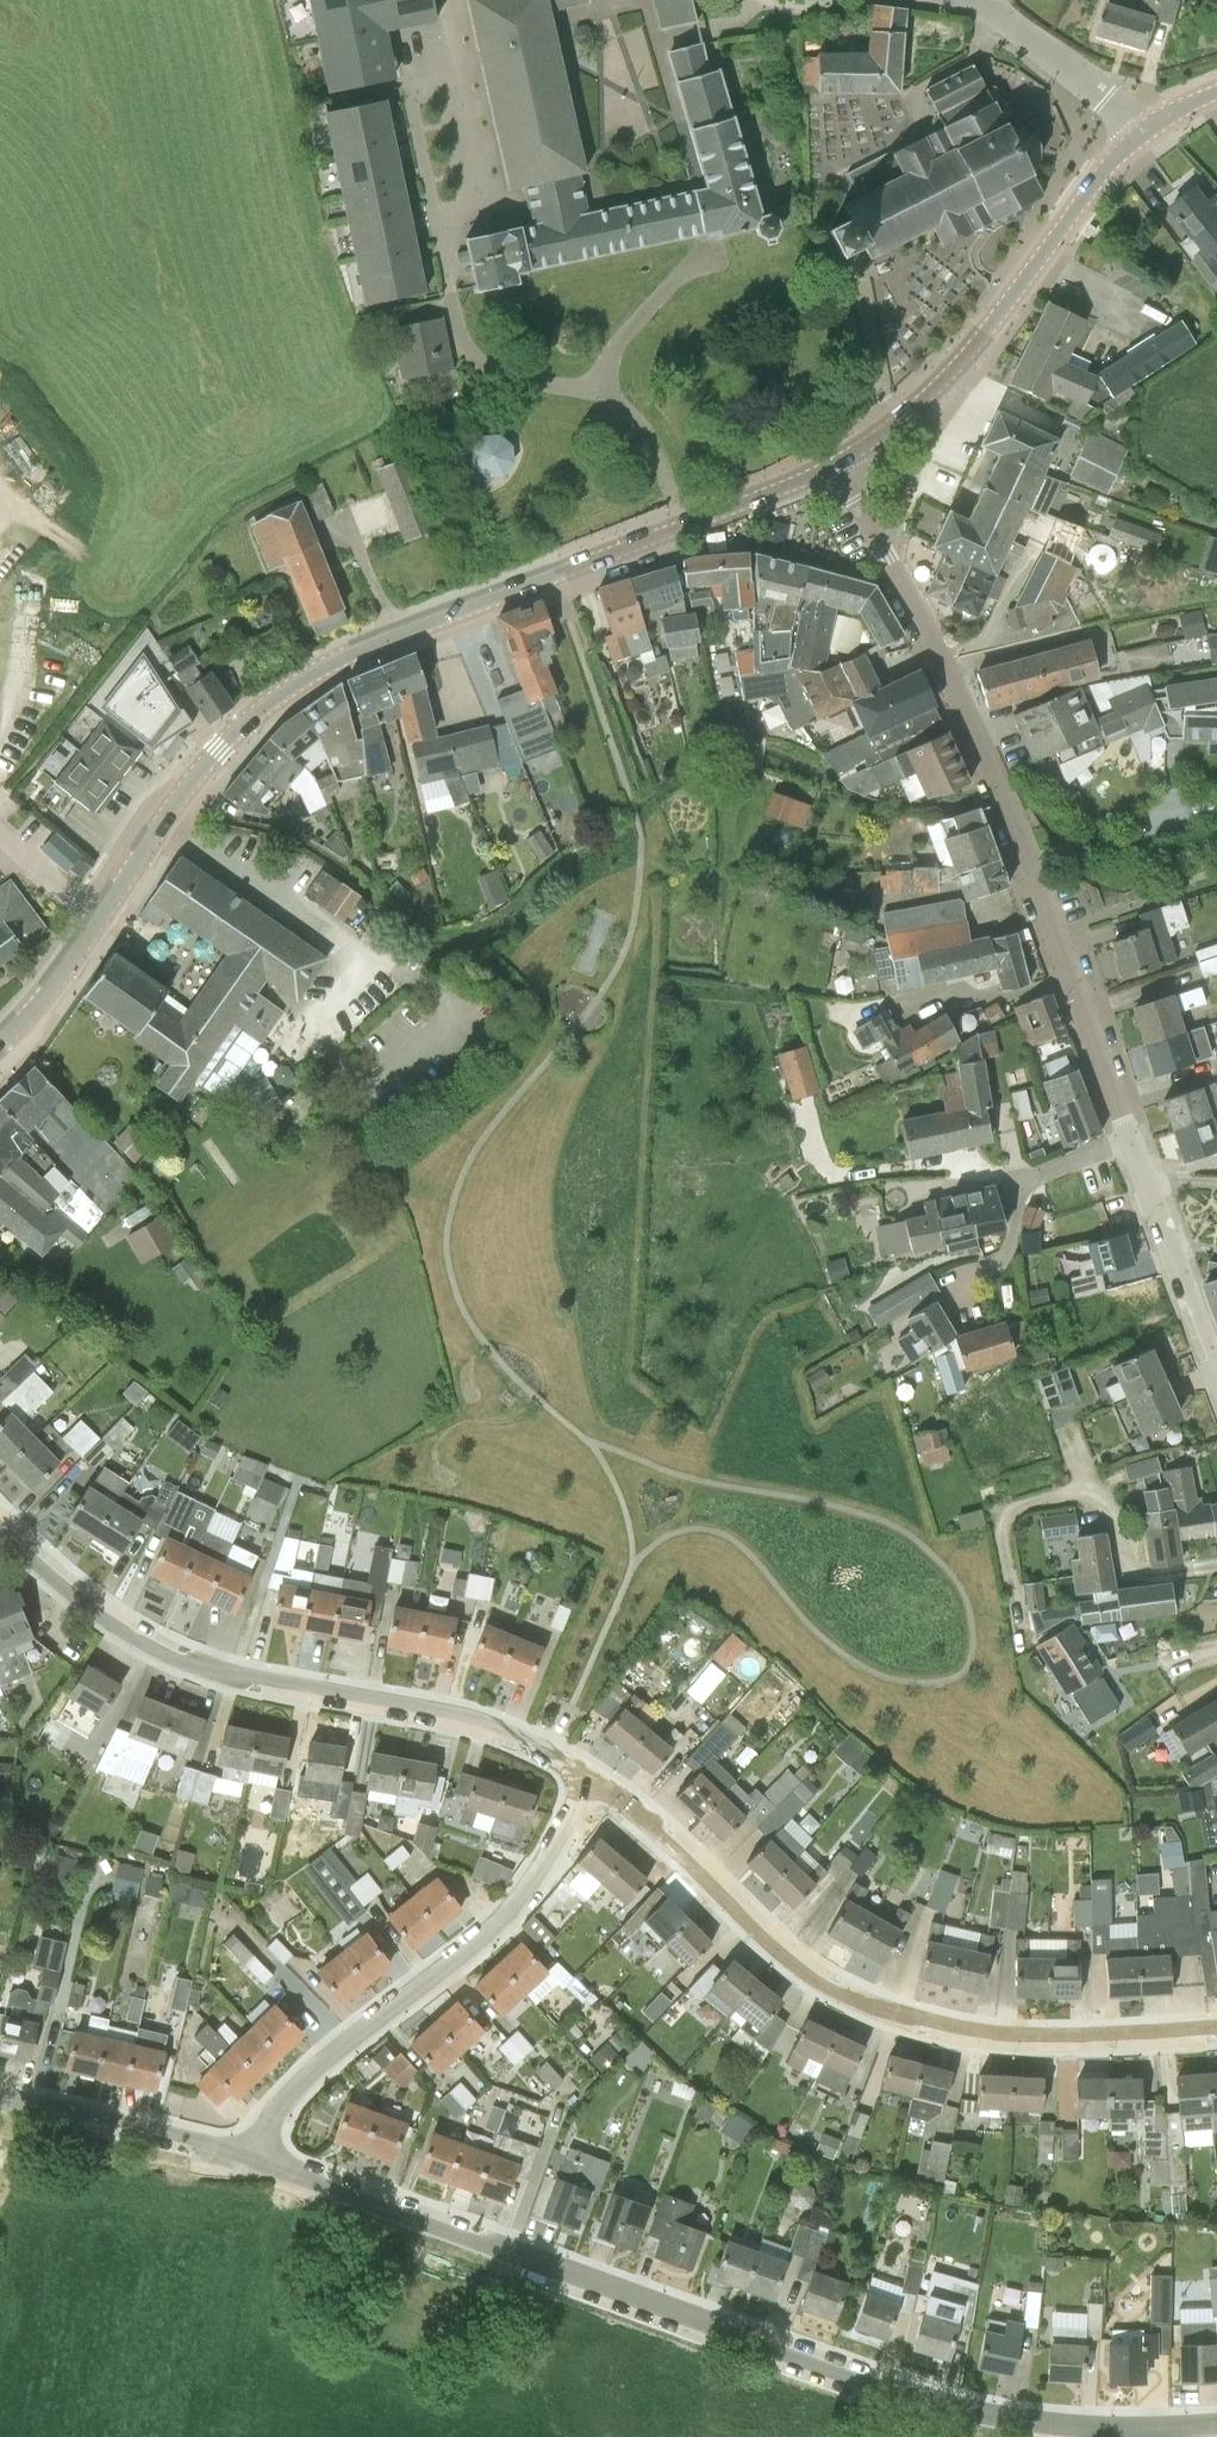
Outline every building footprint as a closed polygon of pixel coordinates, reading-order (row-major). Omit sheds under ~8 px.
[(336,17),(327,19),(332,42),(341,40),(347,66),(338,68),(343,91),(388,81),(388,80),(405,77),(398,48),(444,38),(435,0),(332,0),(336,17)] [(509,188),(524,185),(532,225),(465,239),(468,251),(457,253),(459,263),(470,260),(477,292),(519,283),(516,273),(702,234),(693,192),(588,214),(579,173),(585,172),(549,11),(586,3),(587,2),(588,1),(588,0),(468,0),(509,188)] [(697,22),(691,0),(653,0),(660,26),(662,28),(664,28),(665,29),(694,21),(695,23),(697,22)] [(1178,0),(1148,0),(1145,14),(1140,13),(1142,5),(1133,2),(1134,0),(1110,0),(1099,37),(1148,51),(1157,20),(1172,25),(1179,1),(1178,0)] [(898,92),(907,9),(874,6),(871,34),(870,34),(870,46),(851,46),(851,55),(817,55),(817,92),(898,92)] [(718,70),(709,72),(701,42),(699,42),(700,43),(671,51),(671,52),(669,53),(669,56),(668,56),(689,127),(731,114),(718,70)] [(986,88),(985,89),(973,66),(925,90),(937,113),(937,114),(933,123),(925,128),(924,138),(896,151),(895,149),(847,173),(859,198),(843,207),(850,219),(828,231),(841,256),(863,245),(869,258),(932,226),(943,246),(970,232),(972,231),(975,231),(978,232),(982,231),(985,229),(995,231),(996,228),(1000,229),(1030,212),(1039,197),(1042,195),(1041,193),(1045,185),(1039,174),(1030,173),(1038,160),(1039,146),(1033,134),(1021,126),(1007,125),(1013,115),(1007,104),(996,103),(1000,98),(994,87),(986,88)] [(774,102),(771,91),(761,94),(764,105),(774,102)] [(327,112),(336,157),(394,145),(385,100),(362,105),(327,112)] [(761,217),(740,143),(731,114),(689,127),(707,189),(693,192),(702,234),(719,231),(721,237),(755,227),(757,235),(766,240),(775,237),(780,229),(777,219),(769,215),(761,217)] [(336,157),(344,196),(402,185),(394,145),(336,157)] [(344,196),(348,220),(407,208),(402,185),(344,196)] [(1210,203),(1198,188),(1172,208),(1186,227),(1196,241),(1198,239),(1205,249),(1207,247),(1216,260),(1216,197),(1210,203)] [(348,220),(356,260),(415,248),(407,208),(348,220)] [(1205,249),(1192,259),(1213,287),(1216,284),(1216,260),(1207,247),(1205,249)] [(415,248),(356,260),(365,304),(401,297),(425,292),(415,248)] [(1048,302),(1029,341),(1066,359),(1083,319),(1048,302)] [(402,380),(410,378),(454,369),(443,317),(391,328),(402,380)] [(1164,331),(1150,339),(1128,353),(1095,374),(1099,380),(1111,399),(1143,379),(1166,364),(1178,356),(1196,345),(1180,321),(1164,331)] [(1063,366),(1066,359),(1029,341),(1021,358),(1061,378),(1056,392),(1079,402),(1090,406),(1101,400),(1096,392),(1100,389),(1096,381),(1063,366)] [(1047,388),(1056,392),(1061,378),(1021,358),(1008,383),(1041,399),(1047,388)] [(1130,388),(1113,398),(1118,406),(1135,396),(1130,388)] [(1079,419),(1096,409),(1090,406),(1079,402),(1073,416),(1079,419)] [(1006,458),(1021,423),(997,411),(980,446),(999,455),(1006,458)] [(1082,437),(1087,426),(1066,416),(1061,427),(1082,437)] [(1040,473),(1056,439),(1021,423),(1006,458),(1040,473)] [(482,473),(498,472),(510,459),(508,442),(496,431),(480,432),(469,446),(469,463),(482,473)] [(1110,473),(1120,448),(1090,435),(1078,459),(1110,473)] [(1107,495),(1126,451),(1120,448),(1110,473),(1078,459),(1069,477),(1107,495)] [(999,455),(983,488),(1024,509),(1025,507),(1042,515),(1057,483),(1039,475),(1040,473),(1006,458),(999,455)] [(434,530),(405,459),(384,467),(381,458),(376,460),(379,469),(378,470),(407,541),(434,530)] [(334,513),(325,490),(322,483),(307,489),(319,519),(334,513)] [(1011,538),(1024,509),(983,488),(968,520),(1011,538)] [(286,563),(307,613),(316,635),(348,622),(299,502),(277,511),(252,521),(270,570),(286,563)] [(1011,538),(968,520),(949,511),(932,546),(945,553),(971,564),(994,574),(995,572),(1005,550),(1020,556),(1025,544),(1011,538)] [(1072,563),(1085,530),(1051,518),(1040,550),(1044,552),(1072,563)] [(1114,518),(1108,536),(1131,545),(1138,526),(1114,518)] [(1016,605),(1017,607),(1019,606),(1048,600),(1049,601),(1051,614),(1057,613),(1067,594),(1080,569),(1071,565),(1072,563),(1044,552),(1016,605)] [(747,607),(754,607),(747,553),(702,557),(694,558),(683,562),(686,586),(712,584),(712,589),(720,589),(722,610),(731,609),(733,619),(748,618),(747,607)] [(951,604),(971,564),(945,553),(926,593),(951,604)] [(754,650),(754,673),(788,668),(791,629),(807,567),(754,555),(756,596),(762,598),(762,596),(774,599),(768,629),(754,629),(754,650)] [(1008,579),(995,572),(994,574),(971,564),(951,604),(975,615),(985,594),(998,601),(1008,579)] [(653,613),(686,604),(673,566),(627,581),(635,609),(640,607),(650,604),(653,613)] [(853,611),(860,582),(807,567),(791,629),(788,668),(793,668),(792,672),(813,677),(823,672),(837,607),(853,611)] [(630,657),(640,654),(652,650),(644,626),(640,607),(635,609),(627,581),(598,590),(612,633),(604,636),(613,662),(630,655),(630,657)] [(853,611),(859,612),(880,648),(903,635),(874,585),(860,582),(853,611)] [(708,605),(714,605),(707,593),(689,593),(692,608),(708,605)] [(256,594),(256,611),(279,610),(279,594),(256,594)] [(512,657),(513,659),(537,651),(541,663),(544,663),(547,662),(546,654),(555,652),(549,635),(552,633),(541,601),(498,616),(504,633),(513,656),(512,657)] [(1013,630),(1024,627),(1019,606),(1017,607),(1008,609),(1008,611),(1013,630)] [(1206,634),(1201,610),(1179,615),(1184,639),(1206,634)] [(701,643),(696,611),(661,617),(667,649),(701,643)] [(165,682),(177,674),(167,658),(147,628),(126,653),(85,707),(104,721),(55,783),(93,813),(142,751),(146,754),(164,742),(158,737),(165,729),(173,736),(192,723),(165,682)] [(1206,637),(1212,664),(1216,663),(1216,635),(1206,637)] [(1041,690),(1097,673),(1089,643),(1032,658),(1041,690)] [(202,677),(194,665),(200,661),(188,644),(167,658),(177,674),(178,676),(185,689),(196,703),(209,722),(213,719),(213,718),(223,710),(224,711),(233,704),(232,703),(233,702),(218,683),(210,671),(202,677)] [(735,651),(738,675),(740,675),(754,673),(754,650),(752,650),(735,651)] [(513,659),(523,689),(497,700),(506,723),(515,744),(553,729),(556,736),(568,732),(544,663),(541,663),(537,651),(513,659)] [(401,693),(425,684),(415,653),(381,666),(394,703),(397,719),(401,718),(405,717),(400,701),(403,700),(401,693)] [(642,660),(643,662),(648,678),(670,672),(665,655),(654,657),(642,660)] [(790,728),(880,690),(864,655),(838,666),(837,666),(823,672),(813,677),(792,672),(741,685),(743,700),(766,696),(778,703),(790,728)] [(988,706),(1041,690),(1032,658),(977,673),(988,706)] [(381,666),(346,681),(360,714),(357,715),(362,728),(360,729),(361,738),(364,775),(391,770),(379,723),(397,719),(394,703),(381,666)] [(617,674),(620,683),(626,681),(623,672),(617,674)] [(946,732),(932,701),(919,672),(880,690),(790,728),(791,731),(804,725),(808,734),(824,726),(820,718),(851,704),(864,734),(821,753),(835,771),(946,732)] [(1165,687),(1165,688),(1150,691),(1147,684),(1114,698),(1128,733),(1143,726),(1146,733),(1163,726),(1171,731),(1174,728),(1188,739),(1216,739),(1216,678),(1165,687)] [(1053,752),(1058,765),(1103,746),(1102,744),(1128,733),(1114,698),(1107,682),(1075,689),(1017,712),(1013,713),(1033,761),(1053,752)] [(326,759),(334,774),(338,782),(364,775),(361,738),(356,739),(340,683),(301,711),(314,730),(318,735),(326,759)] [(437,736),(424,686),(426,685),(425,684),(401,693),(403,700),(400,701),(405,717),(401,718),(408,743),(437,736)] [(326,806),(325,805),(326,804),(320,789),(316,781),(310,773),(326,759),(318,735),(314,730),(301,711),(300,711),(296,714),(286,721),(281,725),(279,727),(277,729),(278,730),(273,735),(272,734),(269,738),(269,739),(223,793),(244,811),(245,809),(262,814),(288,785),(299,793),(309,814),(314,812),(326,806)] [(499,767),(500,769),(505,768),(517,765),(522,764),(515,744),(506,723),(488,727),(499,767)] [(468,732),(450,736),(460,777),(478,772),(499,767),(488,727),(468,732)] [(926,799),(945,793),(969,782),(946,732),(835,771),(838,776),(864,763),(866,768),(840,780),(848,789),(863,795),(899,779),(909,801),(924,795),(926,799)] [(444,781),(460,777),(450,736),(410,747),(420,786),(444,781)] [(316,781),(320,789),(322,788),(326,787),(330,796),(336,793),(339,789),(338,782),(334,774),(331,775),(316,781)] [(470,800),(460,777),(444,781),(455,807),(470,800)] [(520,781),(522,793),(529,792),(527,780),(520,781)] [(332,801),(330,796),(326,787),(322,788),(320,789),(326,804),(328,803),(332,801)] [(772,793),(767,817),(800,829),(810,806),(772,793)] [(330,814),(326,806),(314,812),(318,820),(330,814)] [(948,868),(996,851),(980,808),(953,818),(924,821),(939,863),(946,862),(948,868)] [(591,824),(600,841),(613,834),(604,817),(591,824)] [(589,841),(588,839),(584,829),(571,835),(575,845),(576,847),(589,841)] [(336,830),(321,844),(348,861),(336,830)] [(55,832),(41,848),(67,872),(81,856),(55,832)] [(546,839),(531,848),(538,861),(553,851),(546,839)] [(961,881),(967,900),(1008,886),(996,851),(948,868),(946,862),(939,863),(942,870),(938,870),(938,867),(912,867),(912,869),(884,870),(886,894),(938,892),(938,882),(961,881)] [(297,1001),(312,978),(325,958),(196,869),(197,867),(194,865),(194,867),(179,857),(150,899),(149,901),(141,912),(140,914),(157,925),(166,910),(231,950),(210,980),(274,1025),(283,1012),(257,993),(265,980),(297,1001)] [(890,863),(891,870),(910,869),(910,862),(890,863)] [(410,875),(414,884),(429,877),(424,867),(410,875)] [(509,900),(497,869),(478,876),(489,907),(509,900)] [(343,923),(362,897),(331,876),(313,901),(343,923)] [(32,911),(11,881),(0,888),(0,922),(5,919),(25,945),(46,930),(32,911)] [(410,893),(400,884),(399,882),(391,891),(402,902),(407,897),(410,893)] [(962,897),(908,907),(911,929),(965,920),(962,897)] [(1175,931),(1189,926),(1180,901),(1138,914),(1143,930),(1126,936),(1127,939),(1113,943),(1124,977),(1177,959),(1169,936),(1172,935),(1175,931)] [(886,934),(887,940),(889,946),(891,959),(916,954),(970,944),(965,920),(924,927),(911,929),(908,907),(881,912),(886,934)] [(25,945),(5,919),(0,922),(0,963),(25,945)] [(844,940),(863,945),(866,932),(847,927),(844,940)] [(1003,990),(1029,983),(1016,932),(989,939),(996,966),(1003,990)] [(989,939),(970,944),(891,959),(895,980),(897,989),(946,978),(945,977),(961,974),(961,975),(996,966),(989,939)] [(1198,962),(1216,956),(1216,944),(1195,951),(1198,962)] [(274,1025),(210,980),(189,1010),(168,991),(166,993),(145,974),(153,963),(144,957),(138,968),(113,952),(84,995),(138,1032),(134,1038),(170,1065),(154,1086),(179,1102),(193,1082),(220,1100),(259,1042),(261,1044),(274,1025)] [(1198,962),(1203,977),(1216,973),(1216,956),(1198,962)] [(1146,1044),(1182,1033),(1175,1012),(1205,1002),(1200,987),(1170,997),(1170,996),(1134,1008),(1146,1044)] [(1015,1007),(1029,1046),(1064,1033),(1049,994),(1029,1001),(1029,1002),(1015,1007)] [(991,1023),(1005,1015),(998,1003),(984,1012),(991,1023)] [(917,1065),(899,1029),(888,1009),(867,1021),(869,1024),(852,1034),(862,1052),(881,1041),(891,1058),(874,1067),(885,1085),(901,1077),(903,1079),(919,1069),(917,1065)] [(917,1065),(960,1041),(943,1012),(913,1031),(909,1024),(899,1029),(917,1065)] [(970,1110),(984,1107),(989,1106),(981,1059),(996,1056),(992,1030),(980,1032),(955,1046),(970,1110)] [(1156,1075),(1192,1063),(1192,1062),(1205,1058),(1200,1043),(1187,1047),(1182,1033),(1146,1044),(1156,1075)] [(778,1053),(792,1100),(820,1092),(806,1045),(778,1053)] [(984,1107),(970,1110),(955,1046),(955,1047),(958,1070),(925,1077),(928,1092),(941,1090),(945,1114),(902,1122),(909,1154),(990,1136),(984,1107)] [(1033,1050),(1036,1058),(1044,1055),(1041,1047),(1033,1050)] [(1051,1080),(1043,1084),(1051,1105),(1085,1093),(1076,1069),(1071,1070),(1065,1055),(1044,1063),(1051,1080)] [(323,1066),(319,1056),(295,1067),(300,1077),(323,1066)] [(100,1177),(119,1159),(34,1066),(0,1099),(0,1107),(56,1164),(79,1187),(106,1215),(120,1199),(100,1177)] [(281,1103),(266,1075),(249,1086),(264,1113),(281,1103)] [(1209,1120),(1209,1119),(1216,1116),(1216,1084),(1215,1085),(1215,1083),(1199,1088),(1199,1087),(1164,1099),(1175,1131),(1209,1120)] [(1029,1108),(1025,1092),(1012,1095),(1016,1111),(1029,1108)] [(1064,1147),(1101,1132),(1085,1093),(1051,1105),(1057,1121),(1054,1122),(1064,1147)] [(15,1192),(39,1214),(48,1211),(80,1242),(106,1215),(79,1187),(71,1194),(66,1188),(59,1195),(42,1179),(56,1164),(0,1107),(0,1179),(15,1192)] [(1216,1151),(1216,1134),(1214,1135),(1209,1120),(1175,1131),(1185,1161),(1216,1151)] [(129,1126),(114,1142),(134,1162),(151,1147),(129,1126)] [(178,1174),(152,1150),(138,1165),(161,1189),(178,1174)] [(15,1192),(0,1179),(0,1210),(15,1192)] [(968,1192),(979,1234),(1006,1226),(994,1186),(968,1192)] [(60,1234),(39,1214),(15,1192),(0,1210),(0,1220),(41,1256),(60,1234)] [(965,1237),(979,1234),(968,1192),(952,1196),(956,1213),(941,1222),(950,1252),(968,1248),(965,1237)] [(948,1253),(950,1252),(941,1222),(956,1213),(952,1196),(923,1204),(926,1215),(895,1223),(875,1227),(881,1255),(900,1252),(912,1249),(912,1250),(944,1243),(944,1242),(946,1242),(948,1253)] [(1022,1221),(1038,1226),(1043,1210),(1027,1205),(1022,1221)] [(125,1236),(141,1264),(178,1242),(162,1214),(125,1236)] [(1021,1255),(1045,1254),(1044,1231),(1020,1232),(1021,1255)] [(1078,1262),(1081,1275),(1069,1278),(1074,1299),(1106,1290),(1101,1273),(1132,1264),(1124,1233),(1087,1243),(1092,1258),(1078,1262)] [(179,1263),(190,1279),(198,1290),(208,1283),(189,1256),(179,1263)] [(849,1279),(844,1259),(826,1263),(832,1283),(849,1279)] [(1210,1260),(1208,1270),(1216,1272),(1216,1262),(1210,1260)] [(878,1326),(911,1306),(938,1291),(929,1275),(869,1310),(878,1326)] [(1216,1317),(1216,1279),(1205,1284),(1216,1317)] [(5,1314),(21,1297),(2,1280),(0,1282),(0,1309),(5,1314)] [(1049,1303),(1046,1288),(1028,1292),(1031,1306),(1049,1303)] [(929,1347),(955,1333),(935,1301),(911,1316),(918,1327),(897,1341),(911,1364),(924,1356),(929,1347)] [(1009,1343),(1024,1338),(1024,1320),(957,1339),(954,1334),(955,1333),(929,1347),(924,1356),(928,1354),(939,1373),(947,1369),(947,1370),(1012,1351),(1009,1343)] [(847,1333),(852,1343),(861,1339),(856,1329),(847,1333)] [(865,1344),(871,1353),(890,1341),(884,1331),(865,1344)] [(1126,1398),(1165,1382),(1150,1348),(1111,1366),(1126,1398)] [(37,1365),(25,1353),(0,1379),(0,1400),(1,1401),(37,1365)] [(830,1380),(823,1367),(806,1378),(814,1390),(830,1380)] [(1051,1373),(1056,1386),(1067,1382),(1062,1369),(1051,1373)] [(53,1392),(35,1371),(2,1403),(11,1411),(0,1422),(0,1456),(8,1464),(36,1435),(25,1425),(38,1411),(36,1409),(53,1392)] [(1033,1379),(1044,1411),(1063,1405),(1051,1373),(1033,1379)] [(1109,1406),(1125,1442),(1176,1419),(1170,1408),(1175,1406),(1165,1382),(1126,1398),(1109,1406)] [(210,1403),(219,1409),(228,1393),(220,1388),(210,1403)] [(81,1457),(98,1437),(80,1420),(62,1438),(48,1423),(37,1436),(36,1435),(8,1464),(32,1489),(73,1449),(81,1457)] [(101,1437),(113,1449),(130,1433),(117,1421),(101,1437)] [(903,1440),(907,1456),(921,1453),(924,1466),(950,1460),(943,1430),(903,1440)] [(93,1469),(113,1449),(101,1437),(99,1438),(81,1457),(93,1469)] [(207,1439),(200,1452),(215,1459),(221,1446),(207,1439)] [(242,1454),(237,1465),(263,1476),(268,1466),(242,1454)] [(1156,1458),(1133,1465),(1139,1479),(1161,1472),(1156,1458)] [(237,1465),(232,1478),(246,1484),(257,1489),(262,1477),(263,1476),(237,1465)] [(127,1482),(102,1466),(68,1519),(94,1536),(127,1482)] [(1200,1497),(1193,1498),(1187,1466),(1167,1470),(1172,1502),(1174,1501),(1180,1538),(1212,1533),(1206,1506),(1202,1506),(1200,1497)] [(257,1489),(255,1494),(258,1495),(272,1501),(279,1484),(265,1478),(262,1477),(257,1489)] [(157,1497),(153,1507),(166,1513),(177,1490),(176,1490),(177,1487),(164,1481),(157,1497)] [(180,1586),(195,1552),(180,1544),(191,1523),(184,1520),(195,1498),(177,1490),(166,1513),(157,1530),(156,1532),(167,1538),(151,1572),(180,1586)] [(138,1501),(122,1491),(94,1536),(120,1553),(140,1521),(157,1530),(166,1513),(153,1507),(157,1497),(152,1494),(141,1496),(138,1501)] [(1152,1567),(1180,1563),(1168,1491),(1145,1497),(1149,1515),(1143,1516),(1152,1567)] [(1202,1506),(1206,1506),(1212,1533),(1215,1533),(1216,1544),(1216,1503),(1202,1506)] [(1043,1538),(1077,1534),(1075,1514),(1041,1518),(1043,1538)] [(287,1537),(299,1540),(301,1530),(288,1528),(287,1537)] [(206,1598),(232,1543),(205,1531),(195,1552),(180,1586),(206,1598)] [(1072,1578),(1110,1570),(1104,1532),(1078,1535),(1080,1557),(1070,1558),(1072,1578)] [(273,1573),(291,1576),(299,1540),(286,1537),(273,1573)] [(258,1556),(244,1550),(232,1543),(206,1598),(233,1611),(251,1575),(258,1556)] [(396,1557),(409,1559),(412,1546),(398,1543),(396,1557)] [(319,1544),(315,1568),(327,1571),(332,1547),(319,1544)] [(387,1581),(391,1557),(378,1554),(373,1578),(387,1581)] [(401,1583),(405,1559),(391,1557),(387,1581),(401,1583)] [(1111,1592),(1116,1591),(1112,1588),(1110,1570),(1072,1578),(1073,1591),(1088,1589),(1090,1603),(1113,1600),(1111,1592)] [(476,1598),(480,1576),(468,1574),(467,1579),(464,1596),(476,1598)] [(480,1576),(476,1598),(489,1601),(490,1601),(494,1578),(480,1576)] [(362,1639),(369,1603),(373,1583),(344,1577),(340,1598),(334,1633),(362,1639)] [(340,1598),(323,1594),(325,1583),(312,1580),(310,1591),(309,1591),(302,1627),(334,1633),(340,1598)] [(1024,1585),(1029,1613),(1046,1610),(1042,1583),(1024,1585)] [(1080,1604),(1083,1622),(1175,1609),(1171,1583),(1117,1591),(1117,1592),(1116,1591),(1111,1592),(1113,1600),(1090,1603),(1080,1604)] [(302,1627),(309,1591),(280,1585),(273,1621),(302,1627)] [(31,1635),(13,1589),(0,1594),(0,1681),(1,1684),(44,1666),(54,1652),(31,1635)] [(673,1592),(668,1601),(682,1609),(687,1600),(673,1592)] [(727,1627),(692,1603),(685,1613),(720,1637),(727,1627)] [(562,1631),(571,1610),(560,1605),(551,1627),(562,1631)] [(417,1650),(425,1613),(394,1606),(387,1644),(417,1650)] [(448,1656),(455,1619),(425,1613),(417,1650),(448,1656)] [(499,1671),(514,1636),(486,1625),(471,1660),(499,1671)] [(1086,1681),(1100,1672),(1071,1625),(1036,1648),(1066,1695),(1071,1691),(1082,1708),(1081,1709),(1085,1716),(1090,1713),(1095,1720),(1106,1710),(1098,1700),(1086,1681)] [(1091,1642),(1109,1640),(1107,1625),(1089,1627),(1091,1642)] [(732,1630),(723,1641),(733,1650),(743,1640),(732,1630)] [(528,1683),(542,1648),(514,1636),(499,1671),(528,1683)] [(633,1661),(645,1670),(652,1660),(640,1651),(633,1661)] [(634,1677),(633,1667),(627,1662),(617,1675),(630,1684),(634,1677)] [(83,1709),(99,1718),(119,1684),(88,1666),(68,1701),(83,1709)] [(614,1681),(602,1695),(616,1706),(627,1692),(614,1681)] [(627,1753),(650,1726),(636,1714),(646,1702),(635,1693),(603,1732),(627,1753)] [(160,1743),(171,1708),(143,1697),(129,1734),(116,1728),(96,1767),(114,1775),(122,1756),(151,1766),(159,1743),(160,1743)] [(1216,1734),(1216,1700),(1171,1727),(1188,1751),(1216,1734)] [(160,1743),(190,1754),(203,1720),(171,1708),(160,1743)] [(73,1727),(89,1737),(99,1718),(83,1709),(73,1727)] [(733,1783),(714,1763),(737,1737),(722,1723),(685,1762),(697,1774),(676,1795),(700,1818),(733,1783)] [(248,1782),(259,1732),(226,1726),(219,1762),(224,1763),(221,1778),(214,1777),(210,1790),(240,1797),(243,1782),(247,1783),(247,1782),(248,1782)] [(652,1773),(684,1735),(675,1727),(665,1738),(650,1726),(627,1753),(652,1773)] [(1130,1750),(1147,1740),(1140,1726),(1124,1736),(1130,1750)] [(278,1775),(280,1776),(287,1738),(259,1732),(248,1782),(275,1788),(278,1775)] [(861,1776),(870,1767),(875,1763),(862,1751),(860,1753),(846,1741),(834,1754),(848,1767),(849,1766),(861,1776)] [(305,1773),(340,1779),(344,1748),(310,1742),(305,1773)] [(396,1789),(403,1758),(373,1753),(368,1783),(396,1789)] [(1216,1776),(1216,1761),(1213,1756),(1181,1775),(1191,1792),(1216,1776)] [(444,1776),(433,1774),(435,1764),(403,1758),(396,1789),(398,1789),(393,1813),(415,1817),(418,1805),(437,1808),(444,1776)] [(10,1781),(11,1762),(0,1762),(0,1781),(10,1781)] [(190,1799),(199,1770),(185,1766),(176,1795),(190,1799)] [(214,1777),(215,1775),(199,1770),(190,1799),(206,1804),(210,1790),(214,1777)] [(776,1807),(800,1782),(787,1770),(762,1795),(756,1788),(747,1797),(733,1783),(700,1818),(723,1840),(764,1796),(776,1807)] [(496,1818),(504,1785),(474,1775),(459,1822),(473,1826),(476,1812),(496,1818)] [(802,1846),(783,1828),(818,1792),(804,1778),(800,1782),(776,1807),(757,1827),(769,1839),(746,1862),(769,1884),(802,1846)] [(514,1823),(510,1839),(521,1842),(536,1795),(504,1785),(496,1818),(514,1823)] [(285,1820),(289,1791),(276,1788),(270,1817),(285,1820)] [(346,1820),(350,1790),(336,1788),(331,1818),(346,1820)] [(351,1788),(350,1790),(346,1820),(343,1834),(344,1835),(352,1835),(357,1836),(365,1791),(351,1788)] [(1182,1813),(1204,1808),(1200,1790),(1178,1795),(1182,1813)] [(7,1828),(8,1814),(2,1814),(0,1814),(0,1828),(7,1828)] [(377,1828),(391,1833),(394,1823),(380,1819),(377,1828)] [(437,1826),(417,1821),(412,1840),(428,1857),(437,1826)] [(1164,1827),(1166,1843),(1181,1842),(1171,1827),(1164,1827)] [(133,1846),(151,1853),(158,1835),(140,1828),(133,1846)] [(1013,1850),(1015,1838),(989,1832),(986,1843),(1013,1850)] [(329,1847),(335,1855),(354,1839),(352,1835),(344,1835),(329,1847)] [(602,1882),(622,1858),(598,1837),(577,1861),(602,1882)] [(1184,1863),(1181,1842),(1166,1843),(1170,1869),(1171,1868),(1189,1867),(1189,1866),(1189,1862),(1184,1863)] [(410,1856),(402,1845),(383,1860),(391,1871),(410,1856)] [(844,1871),(857,1855),(843,1845),(830,1861),(844,1871)] [(804,1876),(791,1864),(805,1848),(802,1846),(769,1884),(793,1907),(826,1873),(815,1863),(804,1876)] [(860,1877),(875,1856),(863,1848),(848,1869),(860,1877)] [(54,1855),(51,1869),(49,1877),(72,1883),(78,1859),(55,1853),(54,1855)] [(308,1865),(352,1921),(366,1911),(363,1906),(348,1887),(338,1874),(322,1854),(308,1865)] [(622,1858),(602,1882),(626,1903),(647,1879),(622,1858)] [(173,1873),(190,1877),(193,1863),(176,1859),(173,1873)] [(1209,1911),(1204,1860),(1189,1862),(1189,1866),(1189,1867),(1196,1932),(1206,1996),(1216,1994),(1216,1910),(1209,1911)] [(491,1861),(483,1881),(504,1889),(512,1870),(491,1861)] [(115,1876),(139,1882),(143,1866),(118,1862),(115,1876)] [(1196,1932),(1189,1867),(1171,1868),(1174,1897),(1152,1898),(1153,1915),(1137,1917),(1139,1957),(1141,1994),(1171,1992),(1169,1956),(1195,1954),(1194,1933),(1196,1932)] [(338,1874),(348,1887),(356,1881),(346,1868),(338,1874)] [(413,1898),(436,1927),(460,1908),(454,1901),(466,1891),(449,1870),(413,1898)] [(1144,1889),(1161,1888),(1160,1870),(1143,1870),(1144,1889)] [(148,1875),(144,1894),(159,1898),(163,1879),(161,1878),(162,1873),(151,1871),(150,1875),(148,1875)] [(356,1881),(371,1900),(381,1893),(367,1873),(356,1881)] [(136,1897),(139,1882),(115,1876),(108,1908),(130,1912),(133,1896),(136,1897)] [(180,1878),(175,1894),(207,1904),(212,1888),(180,1878)] [(1091,1925),(1111,1924),(1110,1879),(1090,1879),(1091,1899),(1091,1925)] [(1001,1891),(1010,1892),(1011,1881),(1002,1880),(1001,1891)] [(1010,1892),(1027,1893),(1028,1882),(1026,1881),(1011,1880),(1011,1881),(1010,1892)] [(371,1900),(356,1881),(348,1887),(363,1906),(371,1900)] [(944,1912),(952,1888),(935,1882),(926,1906),(944,1912)] [(855,1948),(871,1919),(856,1910),(867,1892),(854,1884),(827,1932),(855,1948)] [(645,1920),(668,1943),(689,1919),(666,1896),(663,1899),(654,1890),(620,1928),(629,1936),(645,1920)] [(1006,1929),(1010,1892),(1001,1891),(993,1890),(989,1927),(1006,1929)] [(1027,1893),(1010,1892),(1006,1929),(1024,1931),(1028,1894),(1027,1893)] [(412,1946),(436,1927),(413,1898),(389,1917),(412,1946)] [(1091,1926),(1091,1925),(1091,1899),(1071,1899),(1072,1927),(1091,1926)] [(883,1964),(908,1918),(898,1912),(888,1929),(871,1919),(855,1948),(883,1964)] [(524,1928),(534,1937),(544,1924),(534,1915),(524,1928)] [(689,1964),(711,1942),(689,1919),(668,1943),(689,1964)] [(952,1985),(958,1951),(939,1947),(943,1928),(930,1926),(919,1977),(952,1985)] [(263,1984),(273,1975),(233,1934),(223,1944),(263,1984)] [(343,1953),(365,1982),(389,1963),(367,1934),(343,1953)] [(981,1991),(993,1938),(980,1935),(976,1954),(958,1951),(952,1985),(981,1991)] [(28,2059),(36,2025),(42,2026),(47,2006),(44,2005),(45,2001),(52,2002),(66,1943),(39,1937),(32,1966),(43,1968),(36,1999),(30,1997),(26,1990),(16,1987),(9,1992),(0,2030),(0,2052),(28,2059)] [(267,1948),(284,1964),(292,1955),(276,1939),(267,1948)] [(1048,1959),(1048,1996),(1079,1996),(1080,1939),(1065,1939),(1065,1959),(1048,1959)] [(1048,1996),(1048,1959),(1030,1959),(1030,1940),(1016,1941),(1015,1995),(1048,1996)] [(1139,1957),(1121,1958),(1120,1940),(1104,1941),(1107,1996),(1141,1994),(1139,1957)] [(524,1992),(547,1971),(521,1943),(499,1964),(524,1992)] [(558,1952),(550,1943),(545,1948),(553,1957),(558,1952)] [(341,2001),(365,1982),(343,1953),(318,1972),(341,2001)] [(702,1996),(728,2017),(756,1982),(731,1961),(722,1971),(712,1963),(687,1988),(700,1999),(702,1996)] [(502,2013),(524,1992),(499,1964),(476,1985),(502,2013)] [(583,2002),(591,1995),(574,1978),(565,1986),(583,2002)] [(187,2002),(192,1982),(180,1979),(173,2009),(185,2011),(187,2002)] [(72,1982),(67,2005),(78,2007),(83,1985),(72,1982)] [(772,2012),(781,2002),(756,1982),(728,2017),(740,2027),(731,2037),(761,2062),(786,2022),(772,2012)] [(134,1996),(143,1999),(146,1987),(136,1985),(134,1996)] [(128,2019),(140,2021),(145,1999),(143,1999),(134,1996),(133,1996),(128,2019)] [(649,2001),(642,2008),(653,2018),(660,2011),(649,2001)] [(459,2050),(482,2029),(457,2002),(434,2023),(459,2050)] [(224,2021),(208,2004),(199,2014),(208,2024),(215,2030),(224,2021)] [(301,2032),(285,2015),(275,2005),(254,2025),(280,2053),(301,2032)] [(95,2075),(107,2025),(108,2018),(90,2015),(86,2032),(75,2030),(72,2045),(66,2068),(95,2075)] [(819,2062),(833,2031),(806,2019),(791,2050),(785,2063),(813,2075),(819,2062)] [(437,2071),(459,2050),(434,2023),(412,2044),(437,2071)] [(214,2031),(215,2030),(208,2024),(195,2036),(211,2052),(202,2061),(211,2070),(197,2083),(216,2103),(230,2089),(236,2096),(259,2073),(232,2046),(230,2048),(214,2031)] [(124,2081),(132,2043),(134,2032),(107,2025),(95,2075),(124,2081)] [(259,2073),(280,2053),(254,2025),(232,2046),(259,2073)] [(132,2043),(124,2081),(155,2089),(160,2066),(164,2051),(168,2033),(139,2026),(135,2044),(132,2043)] [(622,2026),(608,2040),(619,2051),(633,2038),(622,2026)] [(508,2039),(523,2056),(532,2048),(517,2031),(508,2039)] [(819,2062),(813,2075),(844,2089),(864,2046),(833,2031),(819,2062)] [(498,2047),(514,2065),(523,2056),(508,2039),(498,2047)] [(607,2041),(588,2058),(602,2072),(620,2055),(607,2041)] [(382,2069),(395,2057),(384,2044),(371,2056),(382,2069)] [(395,2057),(382,2069),(392,2079),(410,2063),(400,2052),(395,2057)] [(912,2094),(920,2063),(890,2055),(881,2086),(912,2094)] [(547,2060),(536,2069),(553,2088),(564,2078),(547,2060)] [(419,2073),(410,2063),(392,2079),(401,2089),(419,2073)] [(933,2099),(944,2102),(952,2071),(920,2063),(912,2094),(907,2115),(928,2119),(933,2099)] [(1009,2109),(1011,2075),(979,2073),(977,2108),(1009,2109)] [(1211,2110),(1210,2110),(1207,2074),(1177,2077),(1180,2111),(1163,2113),(1165,2129),(1169,2185),(1169,2193),(1187,2193),(1186,2185),(1181,2130),(1192,2129),(1212,2127),(1211,2110)] [(1207,2074),(1210,2110),(1211,2110),(1216,2110),(1216,2074),(1207,2074)] [(1009,2109),(1041,2111),(1043,2077),(1011,2075),(1009,2109)] [(1077,2114),(1108,2114),(1110,2114),(1110,2078),(1077,2078),(1077,2114)] [(1108,2131),(1127,2131),(1127,2115),(1140,2115),(1140,2078),(1110,2078),(1110,2114),(1108,2114),(1108,2131)] [(670,2092),(690,2100),(695,2086),(674,2079),(670,2092)] [(345,2086),(337,2081),(328,2092),(336,2097),(345,2086)] [(466,2108),(476,2099),(460,2081),(449,2091),(466,2108)] [(459,2115),(466,2108),(449,2091),(440,2100),(456,2117),(459,2115)] [(694,2115),(709,2122),(716,2103),(701,2096),(694,2115)] [(364,2149),(377,2112),(347,2101),(343,2116),(335,2138),(364,2149)] [(493,2106),(485,2126),(496,2131),(505,2110),(493,2106)] [(846,2134),(850,2135),(860,2138),(869,2114),(855,2109),(846,2134)] [(741,2144),(753,2125),(731,2111),(720,2130),(741,2144)] [(400,2136),(405,2122),(377,2112),(364,2149),(392,2159),(400,2136)] [(1055,2120),(1039,2119),(1037,2167),(1052,2167),(1055,2120)] [(1077,2159),(1077,2129),(1062,2129),(1062,2160),(1077,2159)] [(1149,2161),(1149,2185),(1169,2185),(1165,2129),(1140,2129),(1140,2131),(1138,2131),(1138,2161),(1149,2161)] [(505,2200),(514,2174),(526,2179),(538,2147),(497,2131),(488,2156),(490,2156),(478,2190),(505,2200)] [(815,2151),(834,2159),(841,2140),(822,2133),(815,2151)] [(449,2179),(460,2145),(431,2135),(419,2169),(449,2179)] [(850,2135),(847,2146),(844,2145),(840,2158),(852,2162),(856,2149),(860,2138),(850,2135)] [(944,2179),(951,2143),(932,2139),(930,2149),(925,2174),(924,2178),(943,2182),(944,2182),(944,2179)] [(490,2156),(488,2156),(460,2145),(449,2179),(478,2190),(490,2156)] [(1131,2168),(1131,2151),(1114,2151),(1114,2168),(1131,2168)] [(585,2203),(587,2194),(598,2199),(607,2171),(565,2157),(557,2180),(543,2175),(531,2209),(544,2214),(577,2226),(585,2203)] [(943,2182),(941,2191),(953,2194),(956,2182),(944,2179),(944,2182),(943,2182)] [(1003,2203),(1021,2205),(1022,2195),(1023,2185),(1005,2183),(1004,2193),(1003,2203)] [(642,2227),(650,2204),(613,2191),(606,2211),(598,2233),(630,2245),(637,2225),(642,2227)] [(691,2267),(704,2232),(687,2225),(694,2205),(665,2194),(652,2228),(667,2233),(659,2256),(691,2267)] [(789,2251),(803,2257),(814,2229),(800,2224),(789,2251)] [(803,2257),(818,2262),(821,2251),(827,2234),(817,2230),(814,2229),(803,2257)] [(745,2285),(758,2249),(727,2238),(717,2263),(712,2262),(705,2281),(727,2290),(732,2279),(745,2285)] [(773,2297),(785,2259),(758,2249),(745,2285),(773,2297)] [(1044,2269),(1062,2271),(1063,2257),(1046,2256),(1044,2269)] [(922,2265),(912,2263),(908,2262),(903,2288),(902,2292),(916,2295),(916,2294),(922,2265)] [(846,2285),(813,2271),(809,2282),(800,2307),(834,2319),(842,2296),(846,2285)] [(1150,2275),(1150,2324),(1170,2324),(1171,2276),(1150,2275)] [(895,2315),(897,2309),(902,2292),(903,2288),(871,2277),(854,2326),(887,2338),(895,2315)] [(1209,2279),(1211,2315),(1216,2315),(1216,2278),(1209,2279)] [(947,2357),(957,2324),(970,2328),(977,2290),(954,2284),(948,2303),(929,2297),(914,2347),(947,2357)] [(1026,2291),(1022,2325),(1036,2327),(1040,2293),(1026,2291)] [(1100,2340),(1102,2304),(1087,2304),(1085,2329),(1051,2327),(1050,2354),(1048,2378),(1083,2380),(1085,2356),(1086,2339),(1100,2340)] [(1017,2349),(1022,2325),(988,2318),(978,2365),(1012,2373),(1017,2349)] [(1216,2379),(1215,2324),(1180,2324),(1181,2380),(1216,2379)] [(1150,2335),(1150,2333),(1143,2333),(1143,2329),(1112,2329),(1112,2344),(1110,2345),(1109,2357),(1110,2381),(1143,2381),(1143,2357),(1157,2358),(1157,2355),(1155,2355),(1155,2335),(1150,2335)]
